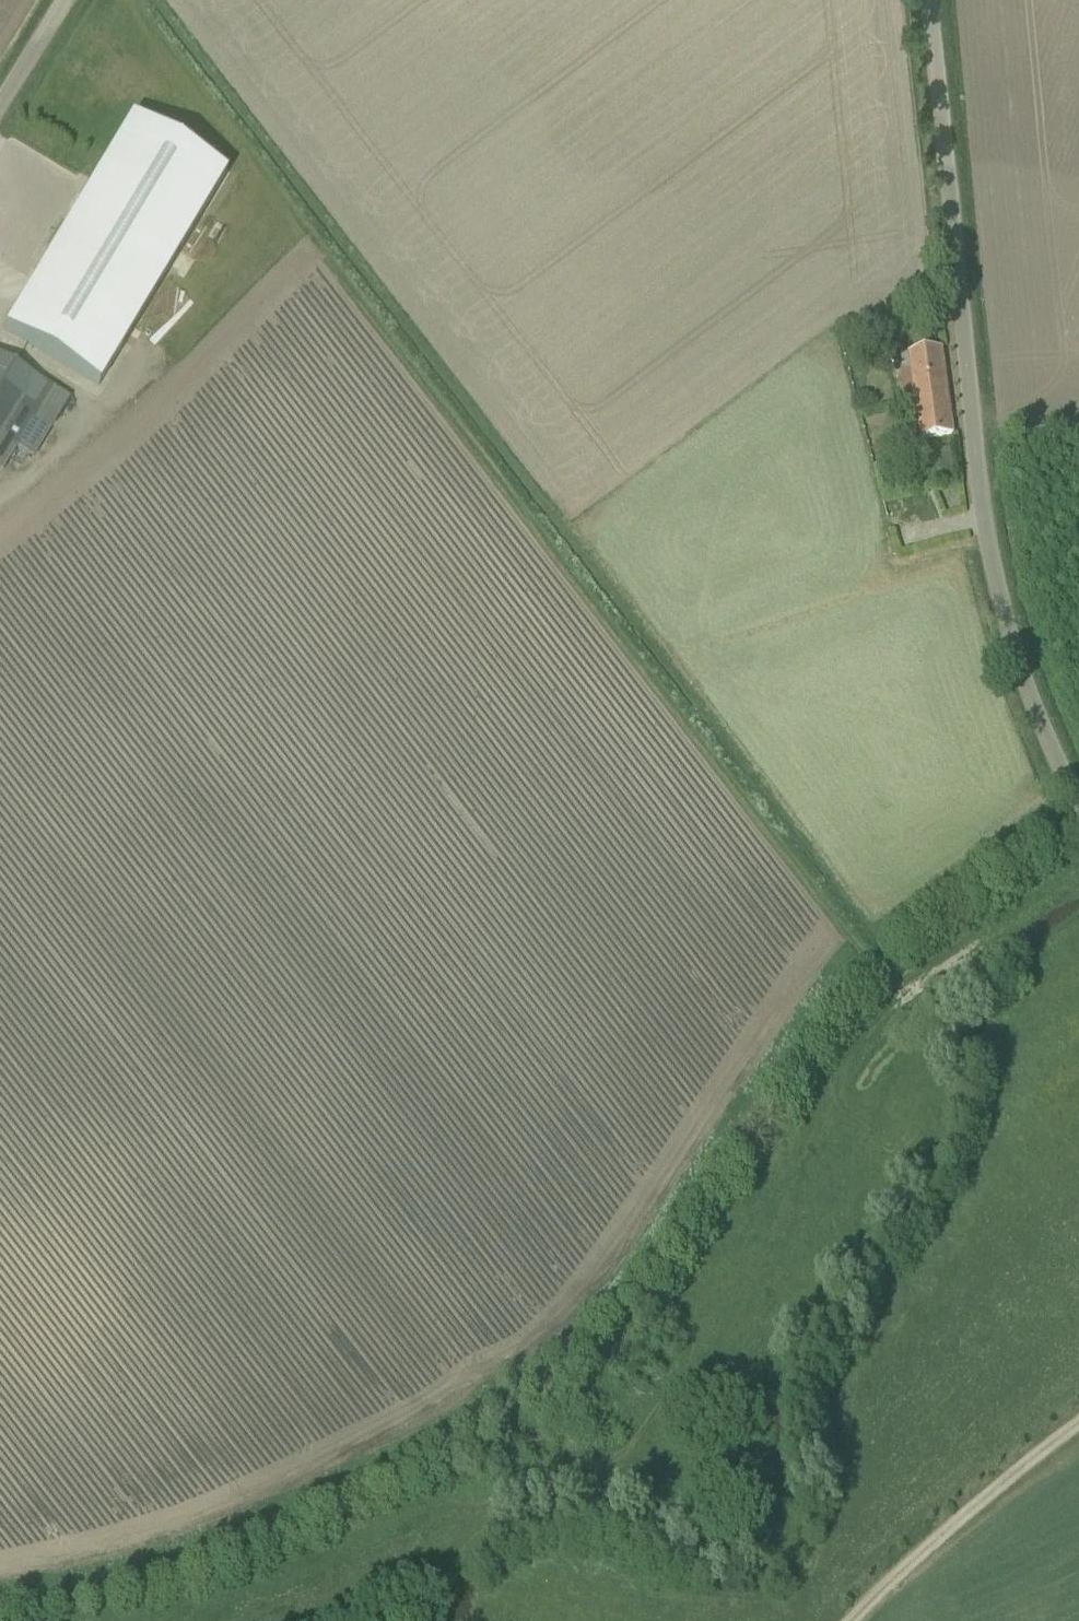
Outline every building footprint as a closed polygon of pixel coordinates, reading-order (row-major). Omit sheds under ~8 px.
[(133,120),(4,332),(98,389),(226,176),(133,120)] [(921,439),(955,435),(943,349),(910,353),(921,439)] [(4,470),(18,447),(34,457),(70,398),(0,355),(0,468),(4,470)]
